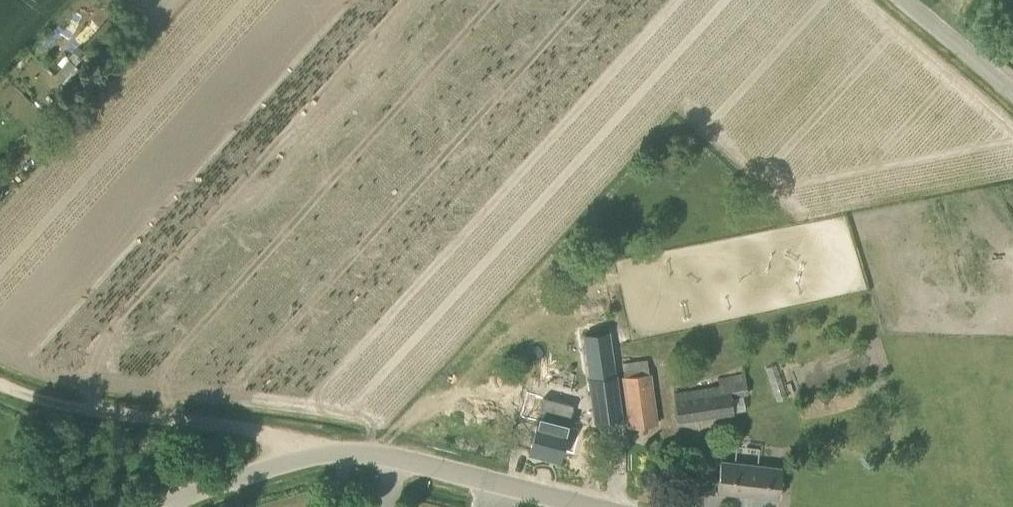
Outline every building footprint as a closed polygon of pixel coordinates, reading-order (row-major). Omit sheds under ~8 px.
[(112,11),(70,56),(55,42),(49,47),(30,68),(57,92),(85,62),(99,75),(137,34),(112,11)] [(649,373),(647,359),(623,362),(625,376),(632,427),(659,424),(651,373),(649,373)] [(678,420),(734,412),(734,411),(745,410),(743,395),(748,394),(745,373),(718,377),(719,385),(674,392),(678,420)] [(596,421),(622,417),(616,374),(590,377),(596,421)] [(560,458),(574,404),(544,396),(530,450),(560,458)] [(779,498),(782,467),(721,460),(717,490),(779,498)]
